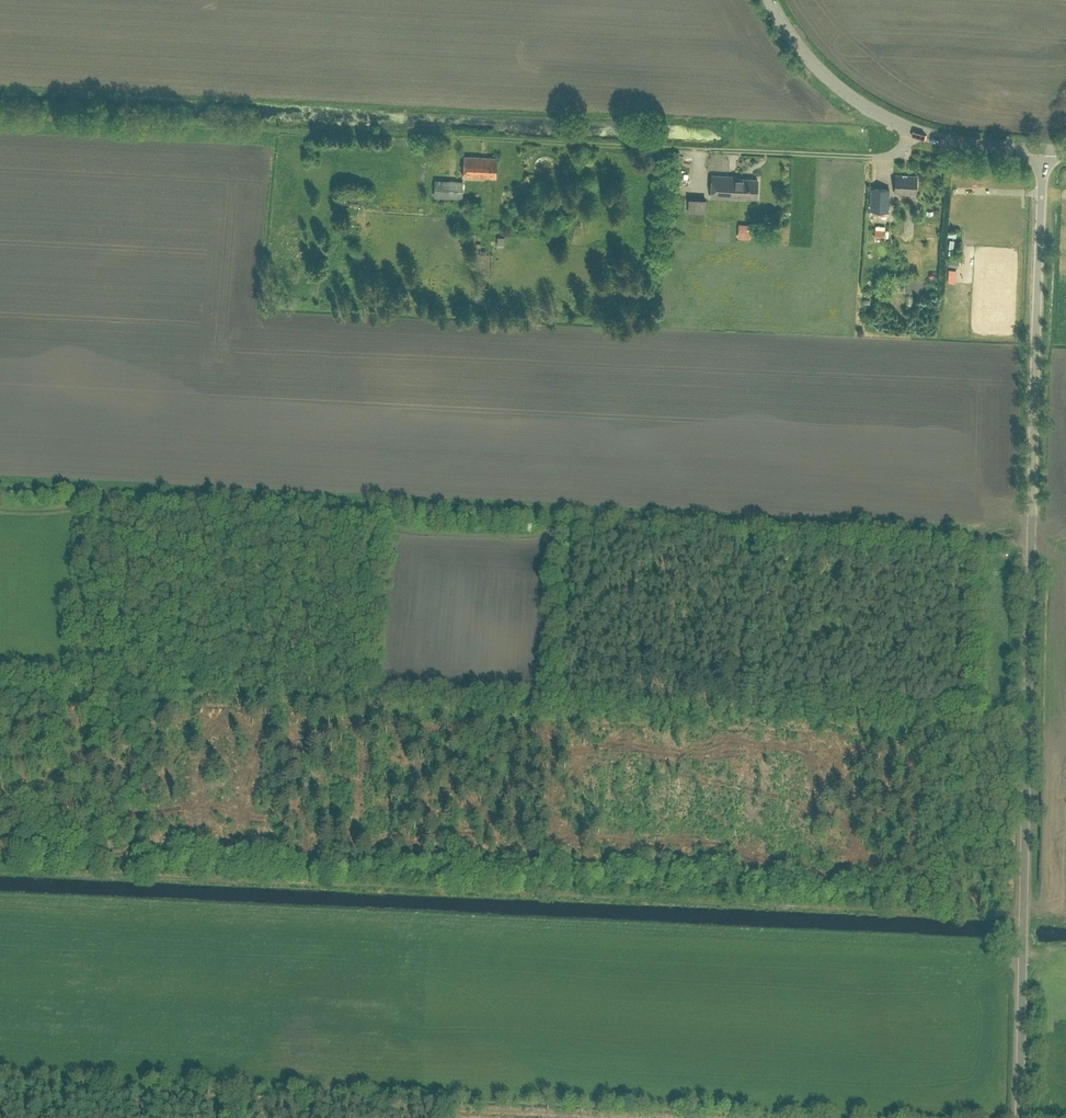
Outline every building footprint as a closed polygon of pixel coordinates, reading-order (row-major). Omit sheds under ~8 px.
[(496,157),(464,156),(463,176),(496,177),(496,157)] [(679,168),(679,178),(689,178),(688,168),(679,168)] [(916,194),(917,175),(895,174),(894,193),(916,194)] [(710,197),(735,198),(735,196),(756,197),(757,179),(736,178),(736,176),(711,175),(710,197)] [(436,180),(435,197),(462,199),(463,181),(436,180)] [(871,188),(870,210),(888,211),(889,189),(871,188)] [(689,198),(688,212),(704,213),(705,199),(689,198)] [(736,226),(737,237),(752,237),(752,225),(736,226)] [(949,268),(949,281),(957,281),(957,267),(949,268)]
